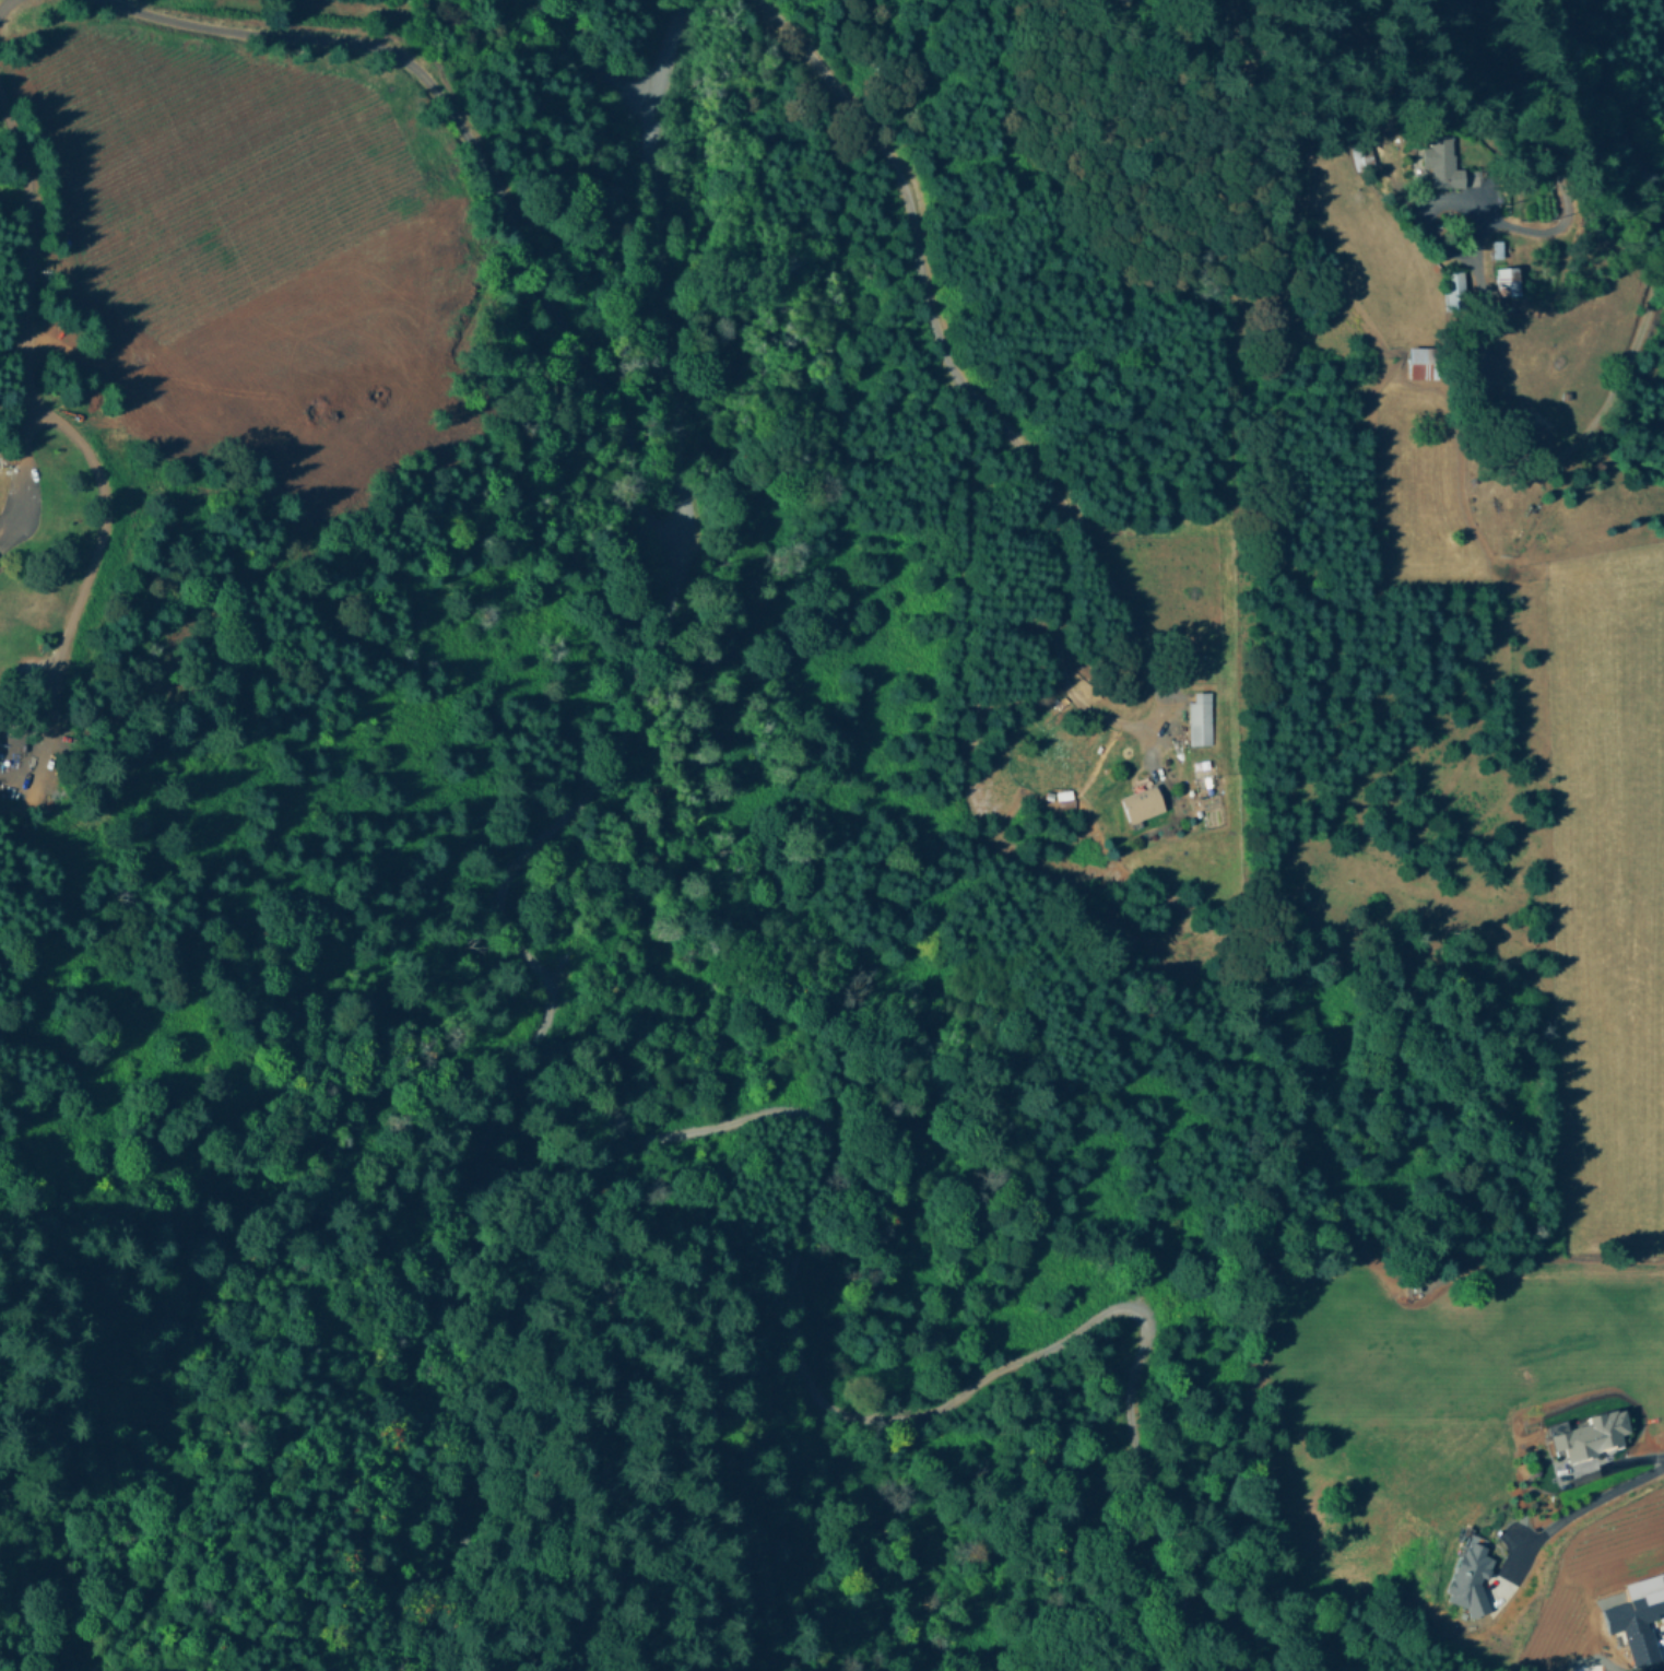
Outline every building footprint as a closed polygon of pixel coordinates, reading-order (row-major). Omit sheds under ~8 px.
[(1464,167),(1454,167),(1454,134),(1424,134),(1424,166),(1431,166),(1431,187),(1464,187),(1464,167)] [(1348,146),(1355,169),(1374,165),(1368,141),(1348,146)] [(1502,239),(1492,239),(1492,257),(1502,257),(1502,239)] [(1496,267),(1497,295),(1518,294),(1517,266),(1496,267)] [(1448,309),(1454,309),(1454,296),(1464,295),(1463,271),(1447,271),(1448,309)] [(1189,701),(1189,743),(1213,743),(1212,691),(1193,691),(1193,701),(1189,701)] [(1165,810),(1155,782),(1118,797),(1129,823),(1165,810)] [(1566,1458),(1604,1450),(1603,1449),(1622,1445),(1620,1433),(1628,1431),(1622,1405),(1584,1413),(1586,1422),(1565,1426),(1565,1423),(1547,1426),(1551,1448),(1563,1446),(1566,1458)] [(1491,1609),(1479,1578),(1489,1575),(1492,1556),(1484,1554),(1487,1537),(1464,1532),(1450,1594),(1450,1596),(1449,1601),(1467,1605),(1472,1616),(1491,1609)] [(1660,1659),(1650,1620),(1657,1617),(1656,1612),(1663,1610),(1663,1571),(1622,1581),(1627,1600),(1602,1607),(1607,1632),(1624,1627),(1633,1666),(1660,1659)]
